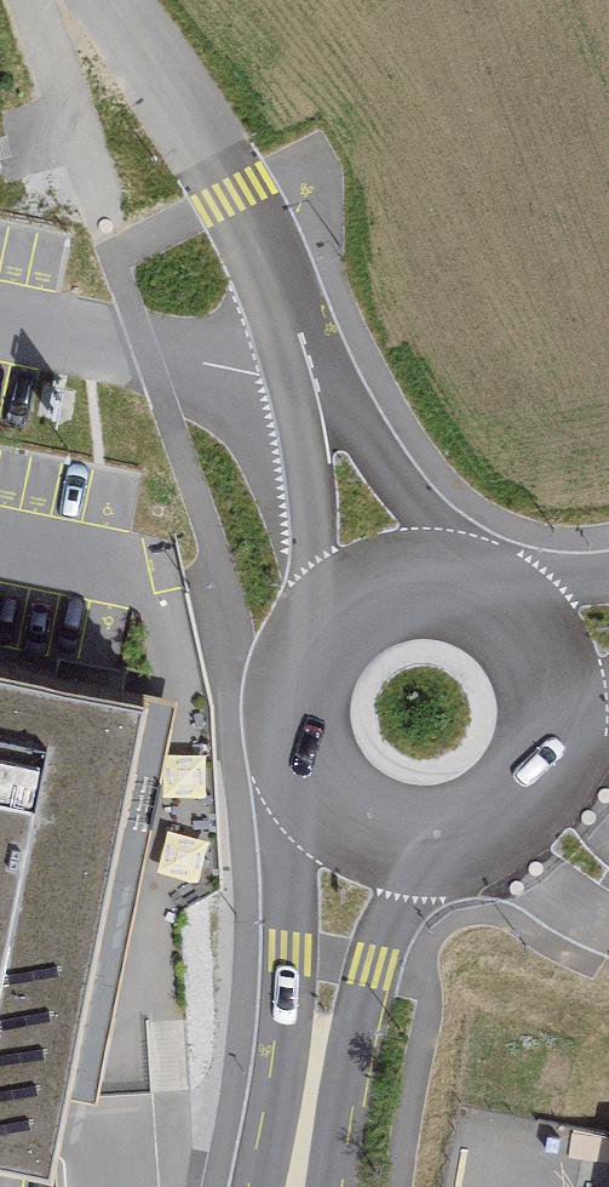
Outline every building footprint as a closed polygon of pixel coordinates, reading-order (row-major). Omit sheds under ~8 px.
[(0,667),(0,1132),(87,1149),(175,701),(0,667)] [(445,1123),(433,1186),(608,1186),(608,1155),(445,1123)]
